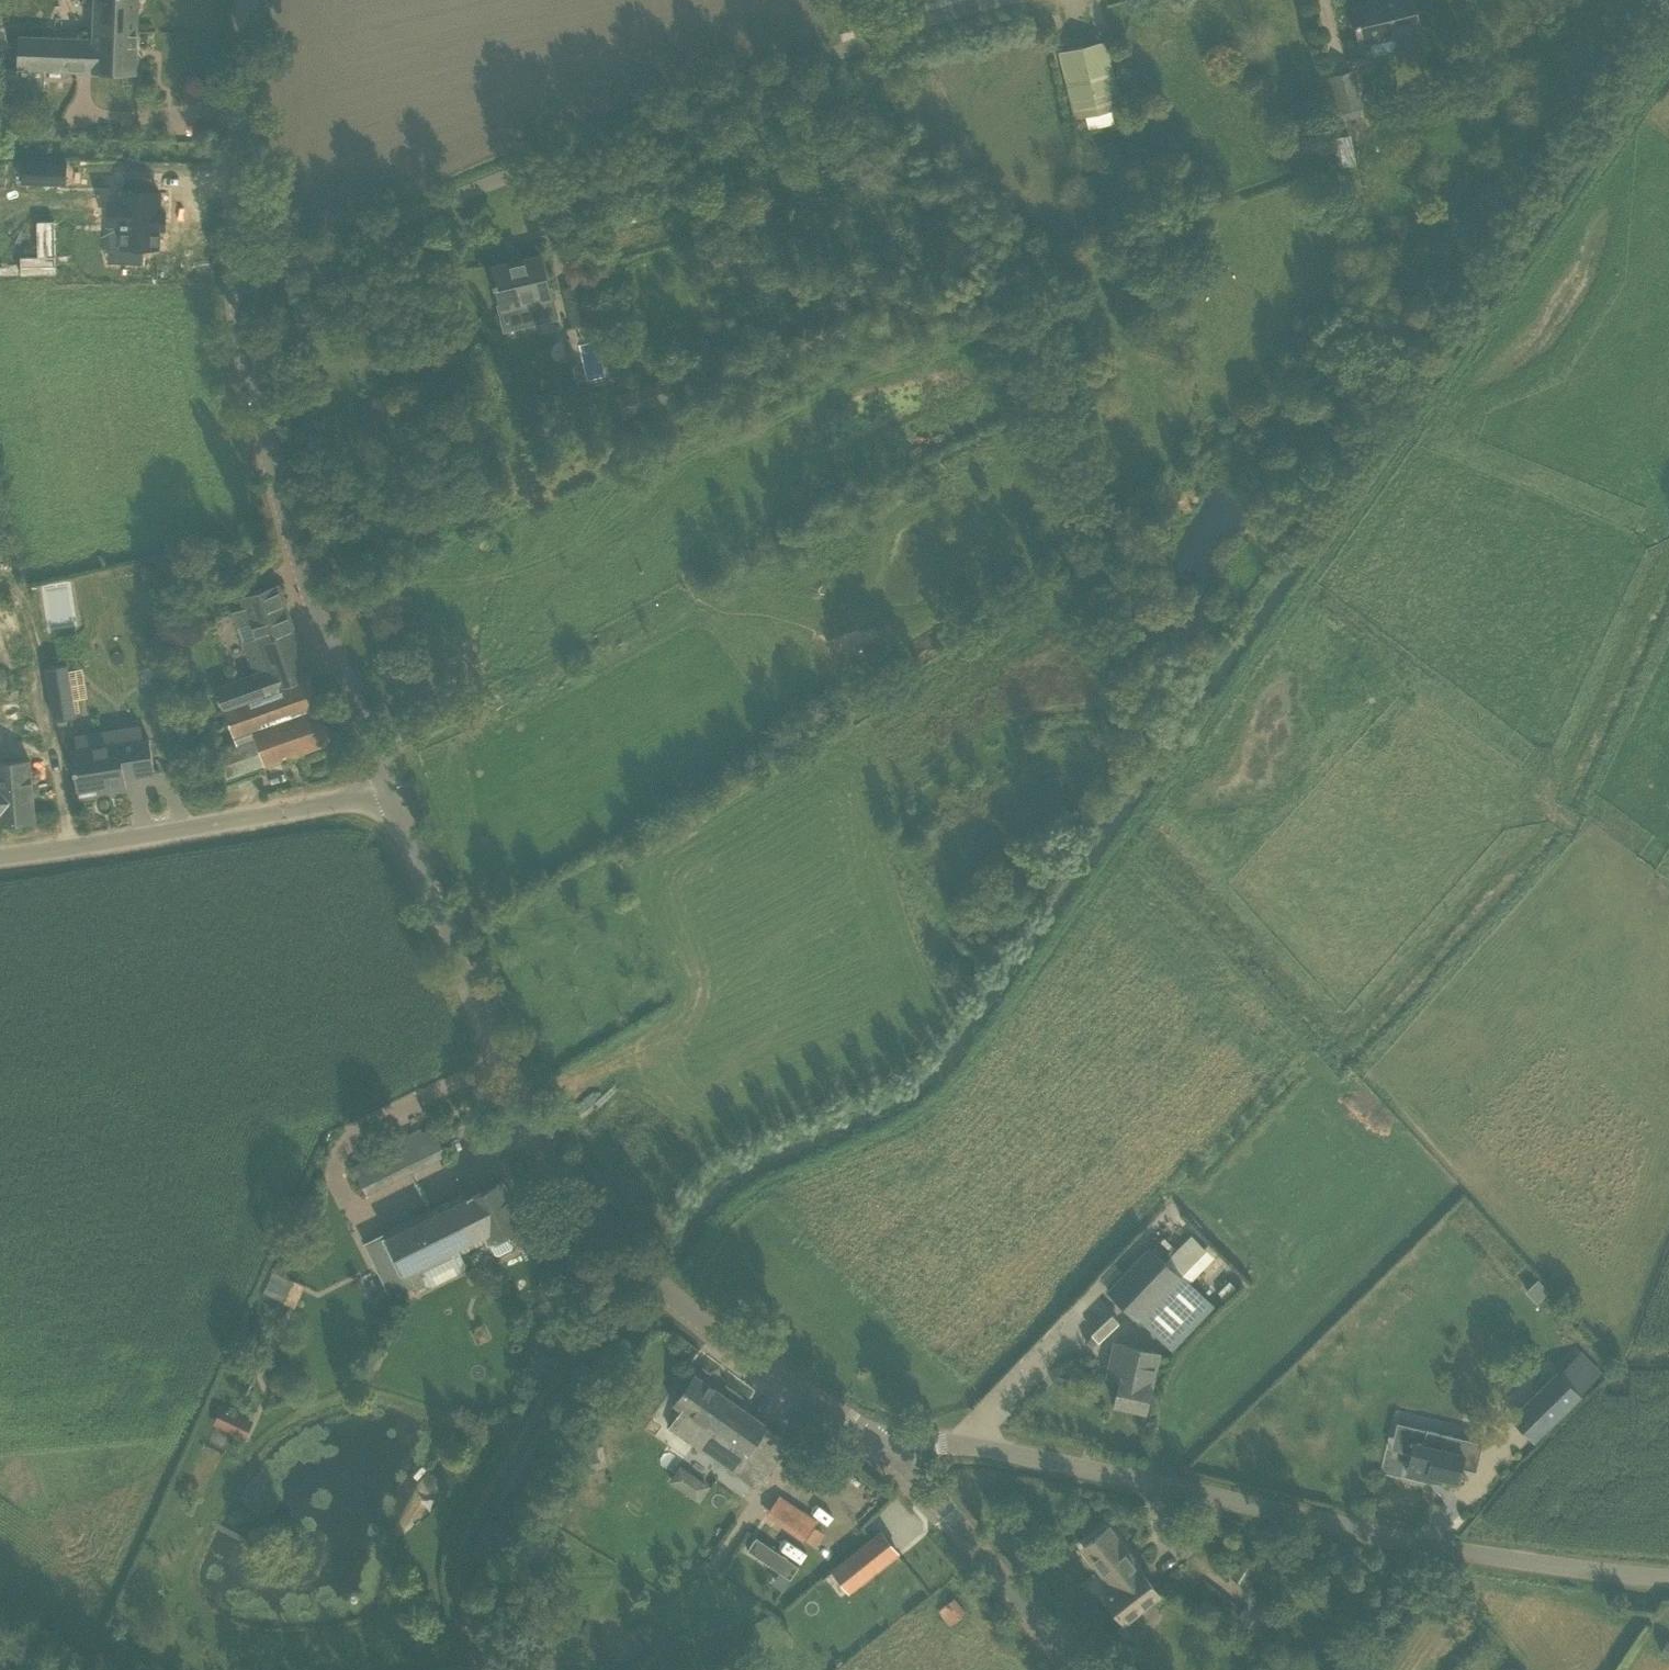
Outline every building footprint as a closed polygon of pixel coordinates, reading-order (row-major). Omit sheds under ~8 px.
[(138,30),(139,0),(95,0),(94,29),(138,30)] [(1413,0),(1382,0),(1382,1),(1352,8),(1361,44),(1401,34),(1406,57),(1424,53),(1418,30),(1420,29),(1413,0)] [(92,72),(136,73),(138,30),(94,29),(93,38),(65,37),(65,70),(92,71),(92,72)] [(18,67),(0,67),(0,87),(44,89),(45,70),(65,70),(65,37),(19,35),(18,67)] [(1121,107),(1106,40),(1060,51),(1076,117),(1121,107)] [(1351,71),(1334,75),(1343,110),(1360,106),(1351,71)] [(67,162),(22,160),(22,182),(66,184),(67,162)] [(152,176),(123,175),(122,202),(109,201),(108,223),(122,223),(121,245),(158,247),(159,228),(163,228),(164,211),(159,211),(160,192),(151,192),(152,176)] [(1178,211),(1175,222),(1185,225),(1188,213),(1178,211)] [(34,253),(16,254),(17,271),(56,270),(53,218),(33,219),(34,253)] [(498,287),(502,312),(552,301),(541,258),(493,269),(496,282),(493,283),(494,288),(498,287)] [(573,327),(591,323),(591,322),(600,320),(594,296),(586,298),(583,284),(565,289),(573,327)] [(223,706),(310,675),(277,585),(243,597),(248,608),(234,612),(255,674),(216,688),(223,706)] [(172,633),(152,636),(155,657),(175,654),(172,633)] [(76,715),(68,663),(46,667),(54,719),(76,715)] [(236,737),(238,745),(218,752),(228,778),(332,741),(309,676),(310,676),(310,675),(223,706),(235,737),(236,737)] [(411,716),(397,722),(403,736),(417,730),(411,716)] [(97,791),(99,790),(126,786),(125,777),(155,772),(150,738),(143,739),(141,725),(97,733),(99,747),(71,751),(77,790),(97,787),(97,791)] [(36,819),(30,759),(0,762),(0,822),(36,819)] [(513,1243),(508,1232),(524,1224),(503,1180),(469,1197),(466,1191),(385,1231),(407,1276),(487,1237),(489,1241),(490,1241),(495,1252),(498,1254),(512,1247),(513,1243)] [(1109,1290),(1138,1318),(1179,1274),(1150,1247),(1109,1290)] [(547,1250),(542,1259),(545,1265),(555,1267),(560,1258),(557,1252),(547,1250)] [(267,1270),(262,1291),(284,1296),(289,1275),(267,1270)] [(1549,1289),(1538,1278),(1526,1290),(1537,1301),(1549,1289)] [(1115,1403),(1145,1410),(1159,1351),(1115,1342),(1108,1375),(1121,1378),(1115,1403)] [(669,1426),(736,1473),(757,1488),(789,1440),(694,1373),(674,1403),(682,1408),(669,1426)] [(1053,1383),(1067,1387),(1069,1378),(1056,1374),(1053,1383)] [(1498,1444),(1521,1465),(1566,1417),(1543,1396),(1498,1444)] [(232,1433),(241,1414),(223,1406),(215,1425),(232,1433)] [(1461,1467),(1476,1470),(1483,1441),(1426,1428),(1423,1443),(1414,1441),(1407,1473),(1433,1480),(1434,1476),(1442,1478),(1443,1475),(1458,1479),(1461,1467)] [(599,1468),(596,1455),(582,1458),(584,1471),(599,1468)] [(682,1463),(670,1479),(697,1499),(709,1483),(682,1463)] [(817,1543),(824,1532),(812,1525),(817,1517),(776,1492),(764,1510),(817,1543)] [(1123,1621),(1159,1593),(1141,1570),(1107,1528),(1084,1546),(1117,1589),(1114,1592),(1113,1590),(1109,1594),(1110,1594),(1105,1598),(1123,1621)] [(845,1559),(863,1581),(900,1552),(882,1529),(845,1559)] [(766,1536),(757,1549),(798,1578),(807,1565),(766,1536)] [(1244,1585),(1258,1564),(1245,1556),(1240,1563),(1231,1577),(1244,1585)] [(1257,1630),(1273,1600),(1254,1591),(1239,1620),(1257,1630)] [(951,1622),(964,1609),(952,1597),(939,1610),(951,1622)]
